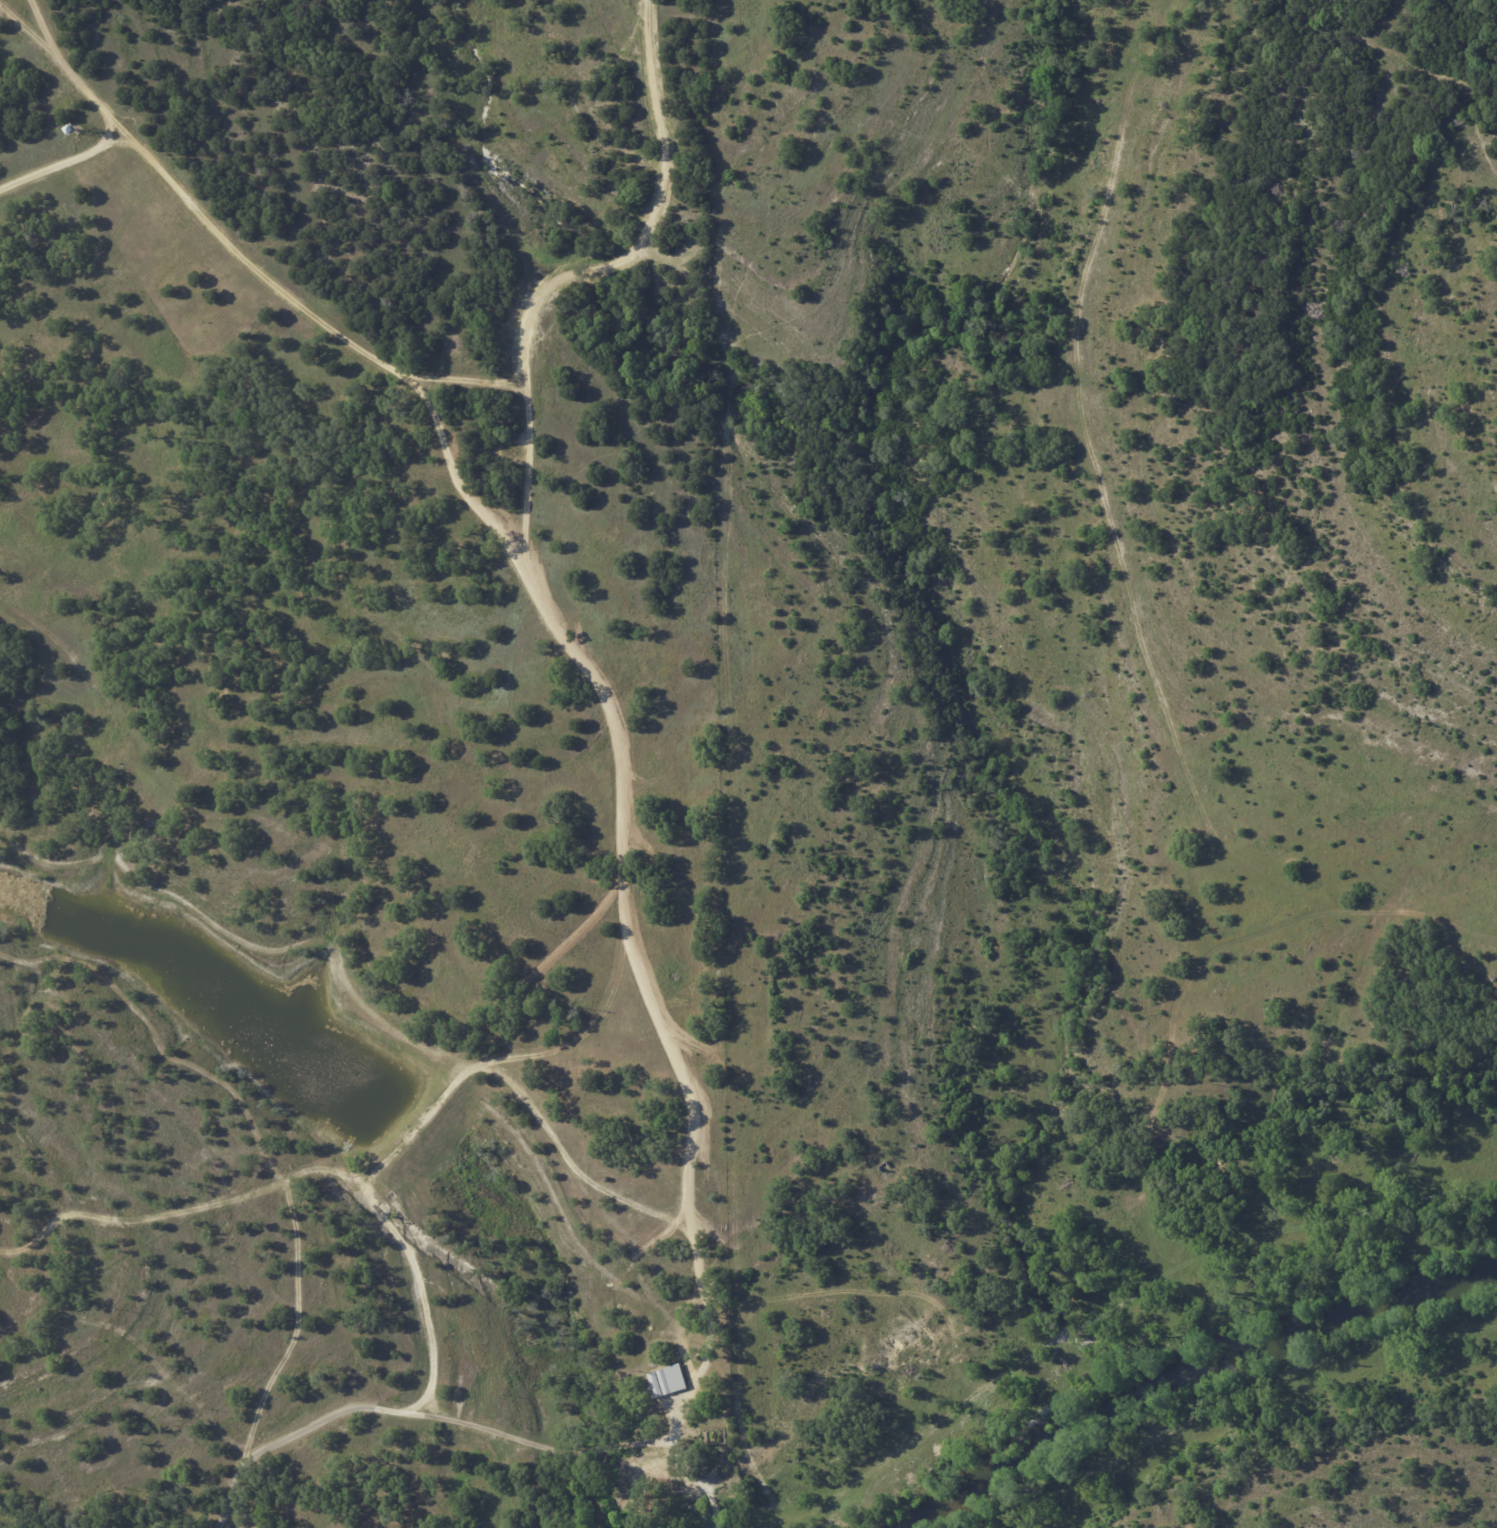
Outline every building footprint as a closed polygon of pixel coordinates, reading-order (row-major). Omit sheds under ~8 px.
[(686,1388),(680,1365),(646,1374),(652,1397),(686,1388)]
